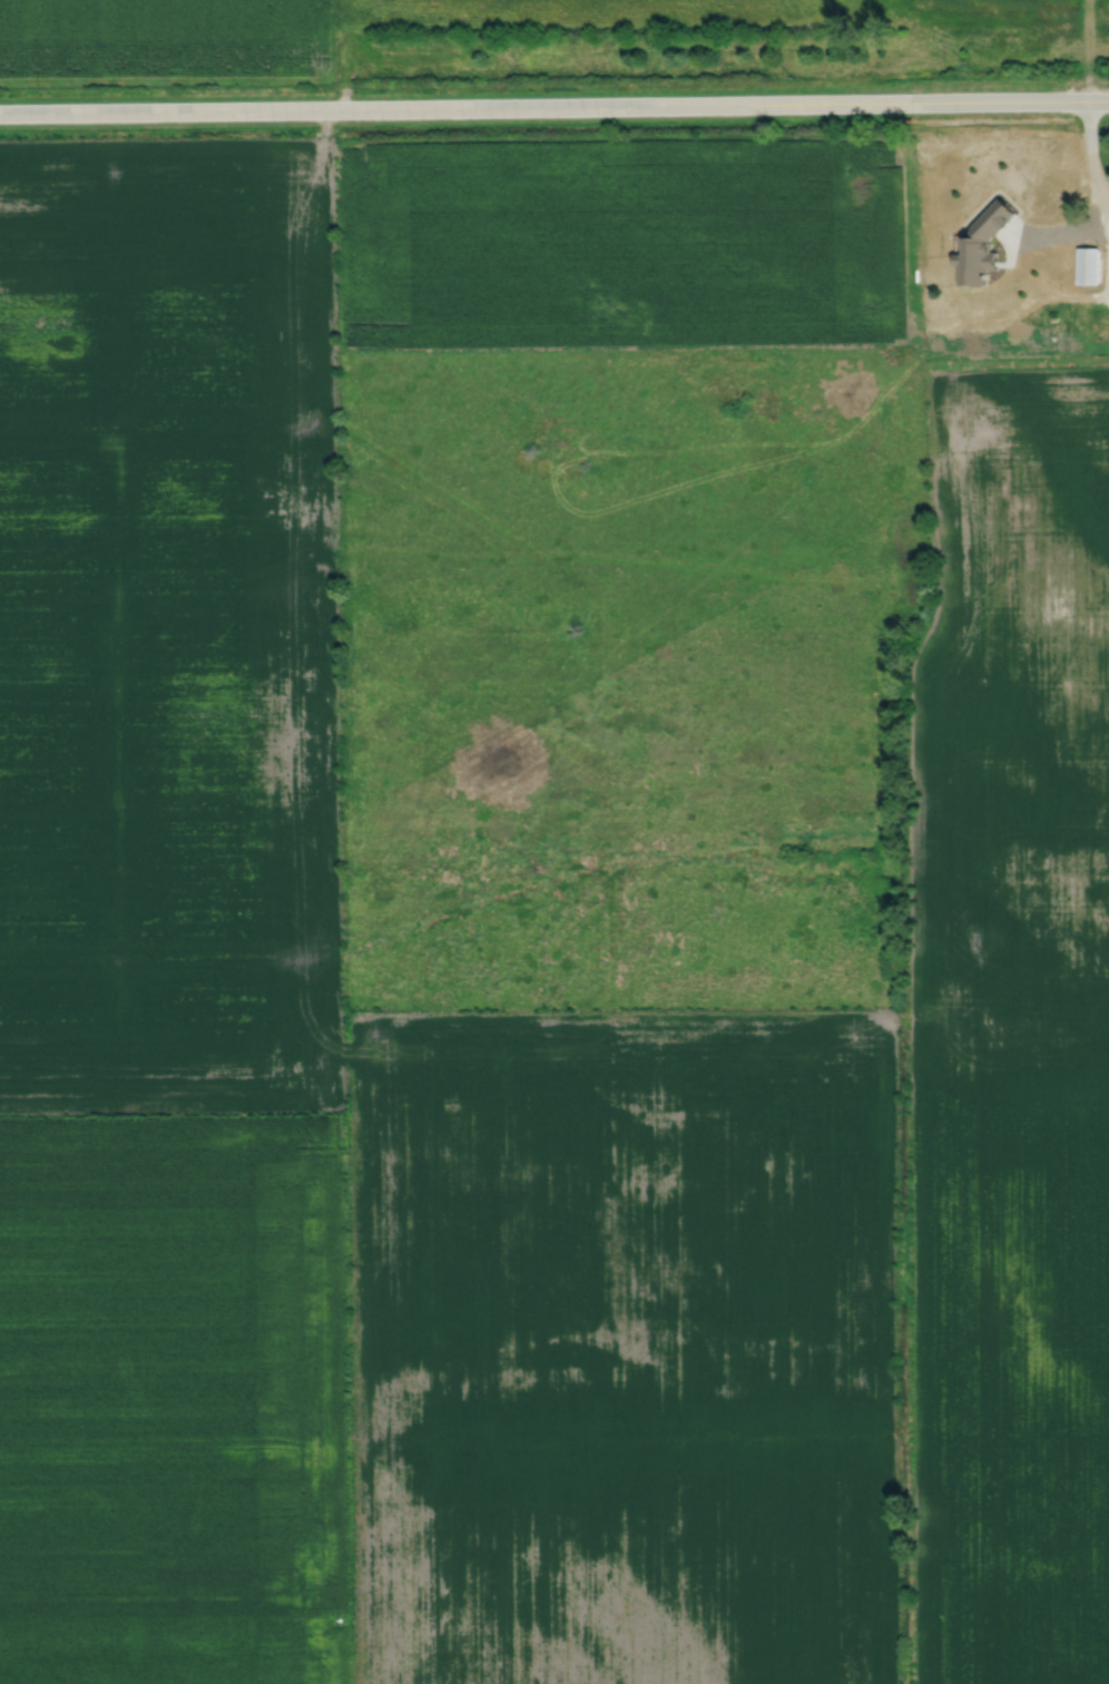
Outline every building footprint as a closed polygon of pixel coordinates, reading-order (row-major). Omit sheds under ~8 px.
[(1001,198),(973,227),(973,235),(954,236),(955,267),(960,267),(961,282),(990,282),(989,272),(999,271),(999,253),(993,253),(993,242),(991,243),(991,241),(1002,228),(1007,232),(1014,224),(1011,221),(1017,214),(1013,210),(1014,209),(1008,203),(1007,204),(1001,198)] [(1079,248),(1078,284),(1100,285),(1101,249),(1079,248)]
